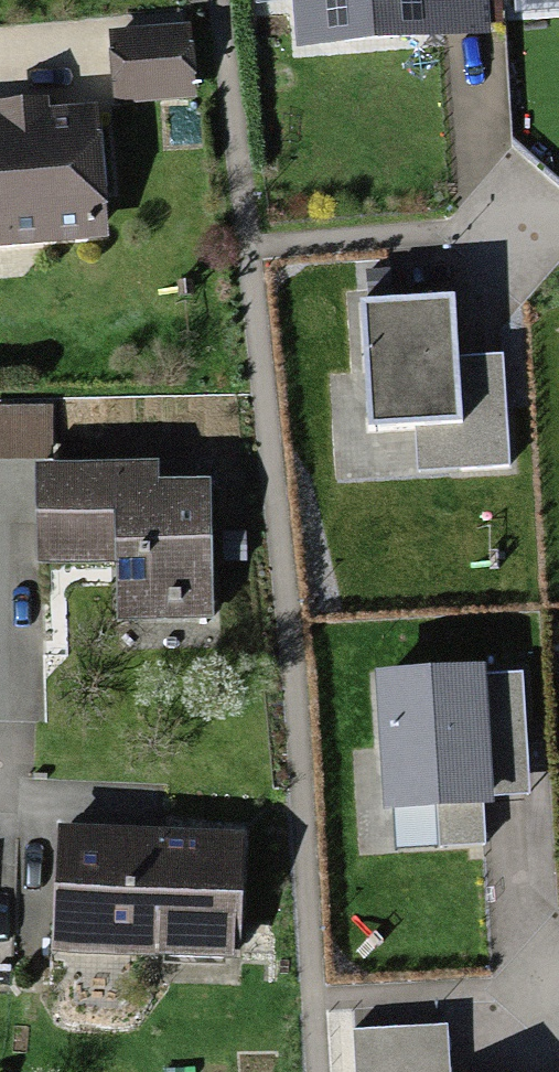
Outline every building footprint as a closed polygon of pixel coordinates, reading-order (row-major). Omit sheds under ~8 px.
[(252,7),(296,4),(299,42),(489,30),(487,0),(251,0),(252,7)] [(186,22),(108,29),(114,102),(192,95),(186,22)] [(111,240),(99,104),(49,108),(48,94),(0,99),(0,248),(111,240)] [(416,472),(509,468),(504,353),(452,355),(450,298),(366,302),(371,428),(414,427),(416,472)] [(146,479),(29,479),(29,584),(112,584),(113,633),(197,632),(196,492),(146,492),(146,479)] [(486,659),(373,668),(384,813),(436,809),(439,849),(487,846),(484,799),(526,796),(517,676),(488,678),(486,659)] [(237,856),(59,846),(53,967),(231,977),(237,856)] [(352,1028),(355,1071),(448,1071),(446,1026),(352,1028)]
